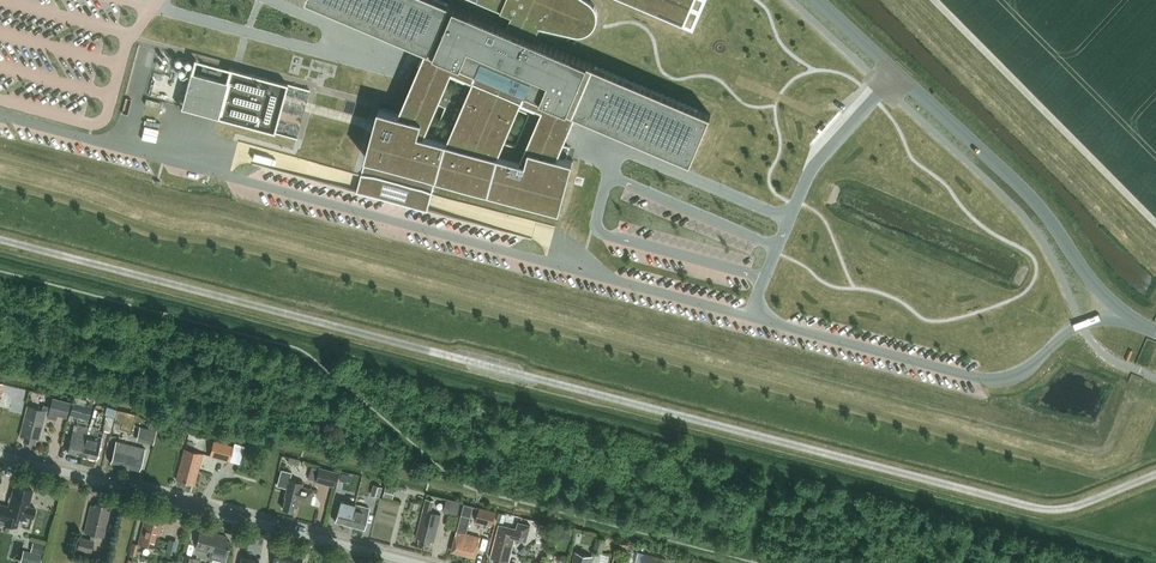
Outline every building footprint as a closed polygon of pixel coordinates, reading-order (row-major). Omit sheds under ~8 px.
[(379,108),(361,175),(370,177),(365,195),(419,209),(423,191),(432,194),(437,177),(560,210),(574,160),(567,158),(568,152),(570,146),(563,144),(576,113),(633,137),(691,161),(711,114),(535,39),(540,26),(575,34),(579,34),(582,34),(586,33),(589,31),(592,29),(595,26),(597,23),(598,19),(598,15),(598,12),(597,8),(595,5),(592,2),(590,0),(482,0),(481,2),(509,23),(507,27),(443,0),(311,0),(427,49),(400,113),(379,108)] [(684,23),(694,0),(631,0),(684,23)] [(193,72),(190,71),(184,94),(219,103),(216,117),(274,133),(287,83),(229,68),(226,81),(193,72)] [(148,117),(146,122),(160,126),(162,121),(148,117)] [(1125,358),(1124,359),(1129,361),(1133,351),(1129,349),(1125,358)] [(28,407),(26,414),(20,435),(24,436),(23,440),(34,443),(35,439),(39,440),(44,418),(56,421),(57,416),(65,418),(69,402),(52,398),(50,407),(43,406),(42,410),(28,407)] [(73,402),(70,415),(88,420),(91,406),(73,402)] [(110,431),(116,410),(107,407),(105,414),(108,415),(103,429),(110,431)] [(82,455),(87,434),(89,427),(79,424),(77,431),(73,430),(67,452),(82,455)] [(89,427),(87,434),(97,437),(99,431),(96,430),(97,427),(92,426),(90,425),(89,427)] [(156,431),(140,427),(136,440),(153,445),(156,431)] [(96,459),(102,438),(97,437),(87,434),(82,455),(96,459)] [(139,470),(145,449),(116,441),(110,463),(139,470)] [(234,446),(214,441),(209,456),(229,462),(234,446)] [(184,449),(176,480),(191,484),(192,479),(196,480),(203,453),(184,449)] [(289,457),(288,462),(299,465),(300,460),(289,457)] [(337,473),(319,467),(315,481),(334,487),(337,473)] [(281,469),(277,485),(287,488),(284,496),(286,497),(282,508),(293,511),(294,507),(297,507),(298,501),(310,504),(314,490),(302,487),(303,483),(290,480),(292,472),(281,469)] [(341,472),(340,479),(347,481),(348,474),(341,472)] [(383,496),(392,499),(396,485),(386,483),(383,496)] [(373,484),(371,494),(380,497),(382,487),(373,484)] [(0,505),(0,520),(5,521),(5,524),(17,527),(19,517),(26,519),(26,516),(33,518),(36,509),(29,507),(33,491),(14,486),(9,507),(0,505)] [(461,502),(447,498),(443,512),(457,516),(461,502)] [(434,542),(441,514),(431,512),(434,500),(426,499),(424,510),(416,538),(420,539),(419,543),(430,545),(431,541),(434,542)] [(350,525),(355,504),(340,501),(335,521),(350,525)] [(105,510),(106,506),(95,503),(95,506),(91,505),(84,533),(91,534),(95,535),(103,537),(109,511),(105,510)] [(355,504),(350,525),(364,529),(369,508),(355,504)] [(452,551),(476,557),(481,537),(467,534),(474,507),(464,504),(457,531),(452,551)] [(492,526),(496,512),(480,508),(476,522),(492,526)] [(499,512),(497,521),(504,523),(506,514),(499,512)] [(159,523),(160,519),(149,516),(148,520),(145,520),(138,544),(155,548),(161,524),(159,523)] [(530,525),(518,522),(517,529),(499,525),(497,533),(491,557),(494,558),(493,562),(496,562),(505,562),(505,561),(509,562),(515,539),(526,541),(530,525)] [(549,537),(551,528),(540,525),(537,534),(549,537)] [(208,557),(225,562),(230,542),(226,541),(227,537),(200,530),(195,549),(210,553),(208,557)] [(90,553),(93,540),(90,539),(79,536),(76,549),(90,553)] [(171,538),(169,551),(179,553),(181,539),(171,538)] [(606,540),(597,538),(594,552),(602,554),(606,540)] [(30,553),(28,562),(29,562),(41,562),(42,557),(45,545),(34,542),(31,552),(30,553)] [(301,555),(277,549),(273,562),(299,562),(301,555)] [(593,556),(576,552),(573,562),(591,562),(593,556)] [(646,554),(644,562),(666,562),(667,559),(646,554)]
